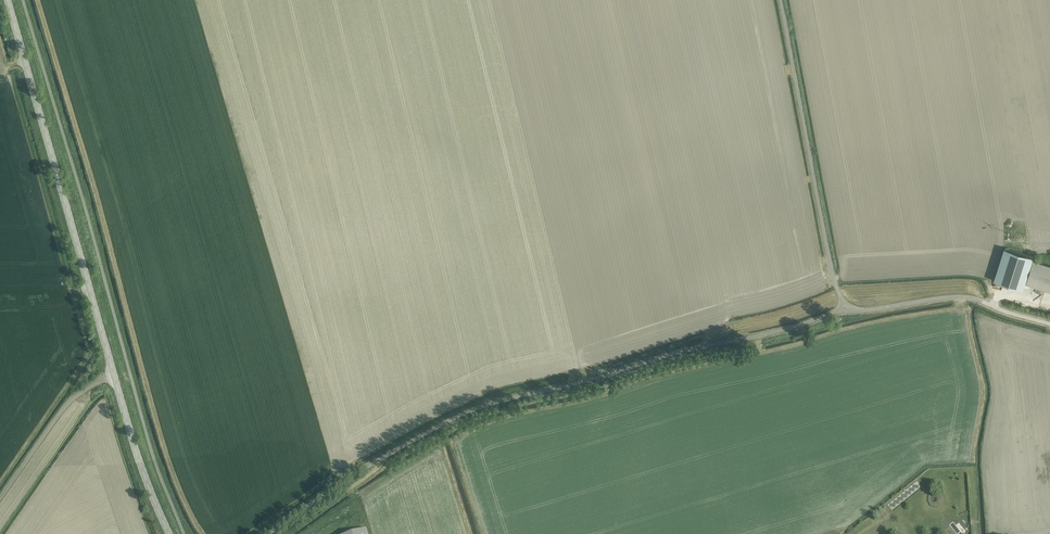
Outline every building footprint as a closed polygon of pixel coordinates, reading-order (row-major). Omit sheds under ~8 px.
[(1026,255),(1005,248),(994,281),(1015,288),(1026,255)] [(1026,284),(1049,292),(1049,266),(1033,261),(1026,284)]
